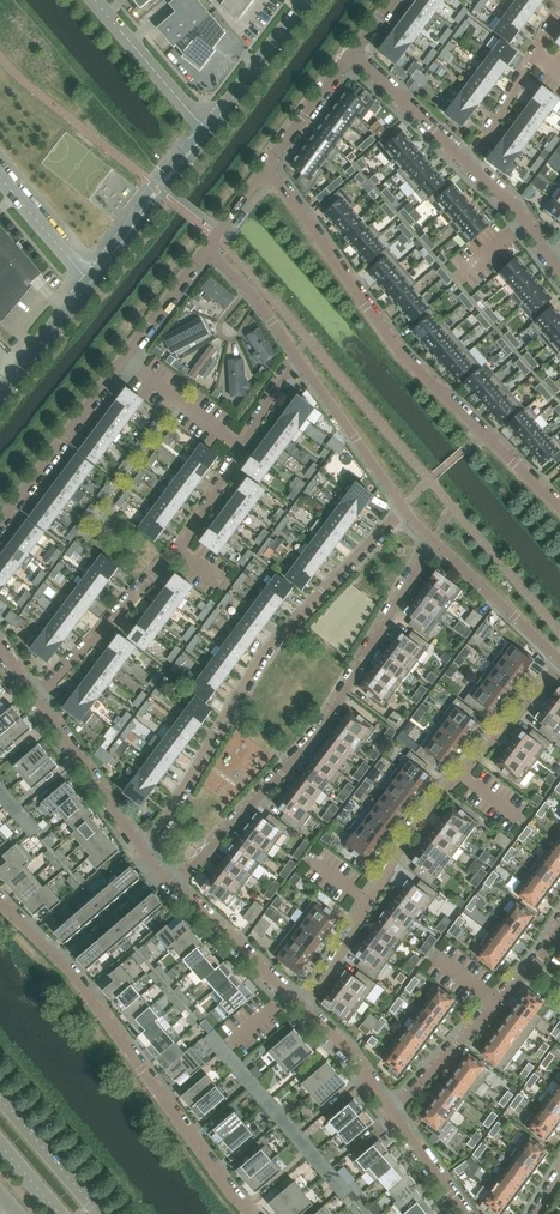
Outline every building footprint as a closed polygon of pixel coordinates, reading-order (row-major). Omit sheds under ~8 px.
[(141,9),(149,2),(151,0),(134,0),(141,9)] [(157,28),(173,47),(212,15),(211,14),(198,0),(174,0),(169,4),(176,12),(157,28)] [(230,15),(237,23),(255,0),(217,0),(230,15)] [(419,0),(418,0),(410,10),(427,22),(435,12),(419,0)] [(440,0),(419,0),(435,12),(443,2),(440,0)] [(518,0),(517,0),(510,10),(527,22),(534,12),(518,0)] [(540,0),(518,0),(534,12),(542,2),(540,0)] [(479,13),(484,6),(479,3),(474,10),(479,13)] [(464,18),(469,11),(464,8),(459,14),(464,18)] [(427,22),(410,10),(403,20),(420,33),(427,22)] [(527,22),(510,10),(502,20),(519,33),(527,22)] [(459,24),(464,18),(459,14),(454,21),(459,24)] [(212,15),(173,47),(174,47),(174,48),(176,46),(182,52),(184,55),(183,57),(201,71),(205,65),(216,51),(214,49),(226,33),(212,15)] [(420,33),(403,20),(395,30),(412,43),(420,33)] [(519,33),(502,20),(494,31),(511,44),(519,33)] [(465,31),(470,24),(466,21),(461,27),(465,31)] [(460,37),(465,31),(461,27),(456,34),(460,37)] [(448,38),(453,32),(448,28),(444,35),(448,38)] [(412,43),(395,30),(387,41),(404,53),(412,43)] [(443,45),(448,38),(444,35),(439,41),(443,45)] [(404,53),(387,41),(383,47),(379,52),(396,64),(400,59),(404,53)] [(518,53),(501,41),(493,52),(510,64),(518,53)] [(450,52),(455,45),(450,42),(445,48),(450,52)] [(445,58),(450,52),(445,48),(440,55),(445,58)] [(433,59),(438,53),(433,49),(428,56),(433,59)] [(510,64),(493,52),(485,62),(502,75),(510,64)] [(428,66),(433,59),(428,56),(423,62),(428,66)] [(415,62),(407,72),(413,76),(411,78),(416,81),(419,77),(422,74),(425,70),(415,62)] [(502,75),(485,62),(477,72),(494,85),(502,75)] [(434,73),(439,66),(434,63),(429,69),(433,72),(434,73)] [(494,85),(477,72),(469,83),(486,95),(494,85)] [(422,74),(419,77),(426,83),(429,79),(425,76),(424,75),(422,74)] [(419,77),(416,81),(417,82),(424,87),(426,83),(419,77)] [(486,95),(469,83),(462,93),(479,106),(486,95)] [(559,100),(543,87),(535,98),(552,110),(559,100)] [(375,102),(364,92),(360,89),(355,96),(359,99),(359,100),(358,101),(347,92),(338,103),(362,120),(375,102)] [(479,106),(462,93),(454,104),(471,116),(479,106)] [(552,110),(535,98),(527,109),(544,121),(552,110)] [(471,116),(454,104),(449,100),(449,101),(441,111),(462,127),(466,122),(471,116)] [(362,120),(338,103),(331,113),(350,128),(357,118),(361,121),(362,120)] [(544,121),(527,109),(519,119),(536,131),(544,121)] [(350,128),(331,113),(323,124),(342,138),(350,128)] [(536,131),(519,119),(511,129),(528,142),(536,131)] [(378,121),(370,128),(374,132),(381,126),(378,121)] [(342,138),(323,124),(315,134),(339,151),(335,148),(342,138)] [(379,138),(387,131),(382,126),(375,133),(379,138)] [(528,142),(511,129),(504,140),(520,152),(528,142)] [(390,162),(412,143),(403,132),(393,141),(388,135),(376,146),(390,162)] [(339,151),(315,134),(307,144),(331,162),(339,151)] [(370,146),(376,141),(371,136),(365,141),(370,146)] [(559,140),(559,139),(555,136),(551,142),(555,146),(559,140)] [(520,152),(504,140),(496,150),(513,162),(520,152)] [(363,152),(370,146),(365,141),(359,147),(363,152)] [(551,152),(555,146),(551,142),(546,149),(551,152)] [(398,172),(421,153),(412,143),(390,162),(390,163),(394,159),(401,168),(398,171),(398,172)] [(331,162),(307,144),(300,155),(323,172),(324,171),(320,169),(326,160),(330,162),(331,162)] [(513,162),(496,150),(488,161),(504,173),(513,162)] [(350,163),(357,157),(352,152),(346,158),(350,163)] [(407,182),(429,163),(421,153),(398,172),(407,182)] [(559,157),(559,156),(555,153),(550,160),(555,164),(559,157)] [(307,194),(323,172),(300,155),(291,166),(303,174),(302,175),(298,181),(307,194)] [(540,167),(545,160),(540,156),(535,163),(540,167)] [(367,166),(361,158),(356,163),(362,170),(367,166)] [(415,191),(437,172),(429,163),(407,182),(415,191)] [(535,173),(540,167),(535,163),(530,169),(535,173)] [(350,177),(357,171),(352,166),(346,171),(350,177)] [(545,177),(550,170),(545,166),(539,173),(545,177)] [(424,202),(428,198),(439,188),(446,183),(437,172),(415,191),(424,202)] [(366,181),(360,173),(355,178),(361,185),(366,181)] [(521,191),(532,177),(527,173),(522,180),(517,177),(512,184),(521,191)] [(380,181),(375,175),(370,179),(375,186),(380,181)] [(537,188),(543,180),(537,176),(532,184),(537,188)] [(337,187),(344,182),(340,177),(333,182),(337,187)] [(543,192),(548,185),(543,180),(537,188),(543,192)] [(320,202),(337,187),(333,182),(326,188),(316,197),(320,202)] [(444,194),(439,188),(428,198),(433,205),(437,202),(444,210),(440,213),(441,214),(463,195),(454,185),(444,194)] [(392,194),(386,188),(381,192),(387,199),(392,194)] [(333,224),(355,205),(341,189),(329,199),(334,205),(324,214),(333,224)] [(379,196),(374,189),(369,194),(374,200),(379,196)] [(397,201),(392,194),(387,199),(392,205),(397,201)] [(450,224),(472,205),(463,195),(441,214),(450,224)] [(552,199),(544,210),(559,222),(559,205),(552,199)] [(391,209),(385,203),(380,207),(386,213),(391,209)] [(341,234),(360,218),(352,209),(356,206),(355,205),(333,224),(341,234)] [(458,234),(480,215),(472,205),(450,224),(458,234)] [(410,215),(404,208),(399,213),(405,220),(410,215)] [(396,215),(391,209),(386,213),(391,220),(396,215)] [(416,222),(410,215),(405,220),(410,226),(416,222)] [(467,244),(489,225),(480,215),(458,234),(467,244)] [(350,244),(372,225),(372,224),(368,227),(360,218),(341,234),(350,244)] [(409,230),(403,223),(398,227),(403,234),(409,230)] [(358,253),(380,234),(372,225),(350,244),(358,253)] [(0,227),(0,321),(1,322),(15,305),(31,285),(30,285),(29,283),(39,274),(39,275),(39,274),(40,275),(40,274),(0,227)] [(414,237),(409,230),(403,234),(409,241),(414,237)] [(374,258),(386,249),(378,239),(381,235),(380,234),(358,253),(367,264),(374,258)] [(431,240),(426,234),(421,238),(426,244),(431,240)] [(436,246),(431,240),(426,244),(431,251),(436,246)] [(430,255),(425,248),(419,253),(425,259),(430,255)] [(399,263),(386,249),(374,258),(379,264),(368,272),(377,282),(399,263)] [(448,260),(443,253),(438,258),(443,264),(448,260)] [(435,261),(430,255),(425,259),(430,265),(435,261)] [(508,284),(526,268),(517,258),(499,274),(508,284)] [(385,292),(407,273),(399,263),(377,282),(385,292)] [(447,274),(441,268),(436,272),(442,279),(447,274)] [(512,297),(535,278),(526,268),(508,284),(515,293),(512,296),(512,297)] [(394,302),(416,283),(407,273),(385,292),(394,302)] [(452,280),(447,274),(442,279),(447,285),(452,280)] [(210,278),(201,290),(206,294),(203,298),(210,303),(212,300),(225,310),(235,297),(210,278)] [(521,307),(543,288),(535,278),(512,297),(521,307)] [(402,312),(421,296),(413,287),(417,284),(416,283),(394,302),(402,312)] [(546,312),(542,307),(552,298),(543,288),(521,307),(534,322),(546,312)] [(469,299),(463,293),(458,297),(464,304),(469,299)] [(482,299),(477,293),(472,297),(477,304),(482,299)] [(418,317),(430,307),(421,296),(402,312),(411,322),(418,317)] [(474,306),(469,299),(464,304),(469,311),(474,306)] [(192,312),(196,306),(190,302),(185,307),(192,312)] [(559,318),(559,315),(553,306),(546,312),(534,322),(531,325),(540,336),(559,318)] [(439,325),(432,316),(436,313),(430,307),(418,317),(423,322),(412,331),(421,341),(443,322),(443,321),(439,325)] [(494,313),(488,307),(483,311),(489,317),(494,313)] [(486,320),(481,313),(475,318),(481,324),(486,320)] [(499,319),(494,313),(489,317),(494,323),(499,319)] [(202,318),(164,338),(173,354),(210,334),(202,318)] [(559,335),(559,318),(540,336),(548,346),(559,335)] [(491,326),(486,320),(481,324),(486,330),(491,326)] [(429,351),(452,332),(443,322),(421,341),(429,351)] [(277,355),(259,326),(246,335),(255,349),(251,352),(257,362),(261,359),(263,364),(277,355)] [(515,338),(509,331),(504,335),(510,342),(515,338)] [(438,361),(460,342),(452,332),(429,351),(438,361)] [(559,352),(559,335),(548,346),(556,355),(559,352)] [(507,345),(501,338),(496,342),(502,349),(507,345)] [(521,345),(516,338),(515,338),(510,342),(516,349),(521,345)] [(446,370),(469,351),(460,342),(438,361),(446,370)] [(157,345),(153,351),(161,357),(165,351),(157,345)] [(209,345),(189,376),(196,380),(199,375),(206,379),(217,363),(212,359),(217,351),(209,345)] [(513,351),(507,345),(502,349),(508,356),(513,351)] [(466,372),(478,362),(469,351),(446,370),(455,381),(466,372)] [(533,358),(528,352),(523,356),(528,363),(533,358)] [(172,366),(177,360),(171,355),(166,361),(172,366)] [(538,365),(533,358),(528,363),(533,369),(538,365)] [(525,365),(520,359),(515,363),(520,370),(525,365)] [(178,370),(183,364),(177,360),(172,366),(178,370)] [(245,360),(229,360),(229,399),(245,399),(245,390),(249,390),(249,383),(245,383),(245,360)] [(494,374),(485,363),(482,367),(478,362),(466,372),(470,377),(464,383),(472,393),(494,374)] [(183,364),(178,370),(187,377),(192,370),(189,369),(183,364)] [(531,371),(525,365),(520,370),(526,376),(531,371)] [(264,377),(268,372),(262,367),(258,373),(264,377)] [(481,404),(503,384),(494,374),(472,393),(481,404)] [(554,383),(549,376),(544,381),(549,388),(554,383)] [(547,390),(541,383),(536,388),(541,394),(547,390)] [(555,384),(554,383),(549,388),(555,394),(559,390),(555,384)] [(489,413),(511,394),(511,393),(507,396),(500,388),(504,385),(503,384),(481,404),(489,413)] [(144,401),(130,390),(127,388),(119,399),(135,412),(144,401)] [(217,400),(222,394),(216,389),(212,395),(217,400)] [(552,397),(547,390),(541,394),(547,401),(552,397)] [(498,423),(509,415),(520,404),(511,394),(489,413),(498,423)] [(315,409),(298,396),(295,401),(290,407),(307,420),(315,409)] [(135,412),(119,399),(111,409),(128,422),(135,412)] [(537,417),(529,406),(525,410),(520,404),(509,415),(513,420),(506,426),(515,436),(537,417)] [(307,420),(290,407),(282,417),(299,430),(307,420)] [(128,422),(111,409),(103,420),(120,432),(128,422)] [(157,427),(162,420),(157,417),(152,424),(157,427)] [(299,430),(282,417),(275,427),(292,440),(299,430)] [(524,446),(542,430),(535,421),(538,418),(537,417),(515,436),(524,446)] [(120,432),(103,420),(96,430),(112,442),(120,432)] [(152,434),(157,427),(152,424),(147,430),(152,434)] [(292,440),(275,427),(267,438),(284,450),(292,440)] [(172,439),(177,432),(173,429),(168,435),(172,439)] [(112,442),(96,430),(88,440),(104,453),(112,442)] [(532,455),(554,436),(550,439),(542,430),(524,446),(532,455)] [(167,446),(172,439),(168,435),(162,442),(167,446)] [(554,436),(532,455),(541,466),(551,457),(556,463),(559,460),(559,443),(554,436)] [(332,438),(330,441),(338,447),(341,443),(333,437),(332,438)] [(141,448),(146,441),(142,438),(136,445),(141,448)] [(284,450),(267,438),(259,448),(276,461),(284,450)] [(104,453),(88,440),(80,451),(96,464),(104,453)] [(338,447),(330,441),(327,445),(332,449),(335,451),(338,447)] [(345,447),(341,443),(338,447),(335,451),(340,454),(345,447)] [(219,457),(210,451),(202,444),(194,455),(210,468),(219,457)] [(136,455),(141,448),(136,445),(132,451),(136,455)] [(276,461),(259,448),(251,458),(268,471),(276,461)] [(324,459),(329,452),(325,449),(320,455),(324,459)] [(157,460),(162,453),(157,450),(152,456),(157,460)] [(94,467),(77,454),(69,465),(86,478),(94,467)] [(210,468),(194,455),(186,465),(203,478),(210,468)] [(151,466),(156,460),(157,460),(152,456),(147,463),(151,466)] [(126,468),(130,462),(131,462),(126,458),(121,465),(126,468)] [(268,471),(251,458),(243,469),(260,482),(268,471)] [(314,473),(319,466),(314,463),(309,469),(314,473)] [(86,478),(69,465),(61,475),(78,488),(86,478)] [(121,475),(126,468),(121,465),(116,472),(121,475)] [(203,478),(186,465),(178,476),(195,488),(203,478)] [(309,479),(314,473),(309,469),(309,470),(305,467),(300,473),(309,479)] [(141,480),(146,474),(141,470),(136,477),(141,480)] [(78,488),(61,475),(54,486),(71,498),(78,488)] [(316,486),(321,479),(316,475),(311,482),(316,486)] [(195,488),(178,476),(170,486),(187,499),(195,488)] [(136,487),(141,480),(136,477),(131,484),(136,487)] [(265,491),(248,478),(240,489),(257,501),(265,491)] [(298,494),(303,487),(294,481),(290,487),(294,490),(298,494)] [(311,492),(316,486),(311,482),(304,492),(310,497),(313,493),(311,492)] [(107,493),(112,487),(108,483),(102,490),(107,493)] [(373,495),(357,483),(353,489),(352,489),(348,494),(365,506),(370,500),(373,495)] [(71,498),(54,486),(46,496),(63,509),(71,498)] [(187,499),(170,486),(163,496),(179,509),(187,499)] [(257,501),(240,489),(233,499),(249,512),(257,501)] [(102,500),(107,493),(102,490),(97,497),(102,500)] [(293,500),(298,494),(294,490),(289,497),(293,500)] [(125,501),(130,495),(126,491),(121,498),(125,501)] [(365,506),(348,494),(341,504),(358,517),(365,506)] [(63,509),(46,496),(38,507),(55,519),(63,509)] [(179,509),(163,496),(155,507),(172,519),(179,509)] [(300,506),(305,500),(301,496),(296,503),(300,506)] [(120,508),(125,501),(121,498),(116,504),(120,508)] [(249,512),(233,499),(225,510),(242,522),(249,512)] [(296,513),(300,506),(296,503),(291,509),(296,513)] [(92,514),(96,508),(97,507),(92,504),(87,510),(92,514)] [(358,517),(341,504),(333,514),(350,527),(358,517)] [(55,519),(38,507),(30,517),(47,530),(55,519)] [(172,519),(155,507),(147,517),(164,530),(172,519)] [(280,518),(285,512),(280,508),(275,515),(280,518)] [(87,521),(92,514),(87,510),(82,517),(87,521)] [(242,522),(225,510),(217,520),(234,532),(242,522)] [(350,527),(333,514),(325,525),(342,537),(350,527)] [(275,525),(280,518),(275,515),(270,521),(275,525)] [(164,530),(147,517),(139,528),(156,541),(164,530)] [(285,527),(290,520),(285,517),(280,524),(285,527)] [(45,533),(28,520),(20,531),(36,544),(45,533)] [(234,532),(217,520),(209,530),(226,543),(234,532)] [(280,534),(285,527),(280,524),(275,530),(280,534)] [(76,535),(81,528),(76,525),(71,531),(76,535)] [(342,537),(325,525),(317,535),(334,548),(342,537)] [(264,539),(269,533),(269,532),(265,529),(260,536),(264,539)] [(226,543),(209,530),(201,541),(218,554),(226,543)] [(36,544),(20,531),(12,542),(29,554),(36,544)] [(71,541),(76,535),(71,531),(66,538),(71,541)] [(334,548),(317,535),(310,545),(326,558),(334,548)] [(259,546),(264,539),(260,536),(255,542),(259,546)] [(269,548),(274,541),(270,538),(265,544),(269,548)] [(75,552),(80,545),(75,541),(70,548),(75,552)] [(29,554),(12,542),(4,552),(21,565),(29,554)] [(264,554),(269,548),(265,544),(260,551),(264,554)] [(326,558),(310,545),(302,556),(319,569),(326,558)] [(70,558),(75,552),(70,548),(65,555),(70,558)] [(58,559),(62,553),(63,553),(58,549),(53,556),(58,559)] [(249,560),(254,553),(249,550),(244,556),(249,560)] [(4,552),(0,557),(0,565),(13,575),(21,565),(4,552)] [(119,568),(102,555),(94,566),(111,578),(119,568)] [(53,566),(58,559),(53,556),(48,563),(53,566)] [(244,566),(249,560),(244,556),(239,563),(244,566)] [(319,569),(302,556),(294,566),(311,579),(319,569)] [(59,572),(64,566),(60,562),(55,569),(59,572)] [(251,572),(256,566),(251,562),(246,569),(251,572)] [(0,565),(0,581),(5,585),(13,575),(0,565)] [(111,578),(94,566),(86,576),(103,589),(111,578)] [(311,579),(294,566),(286,577),(303,590),(311,579)] [(54,579),(59,572),(55,569),(50,576),(54,579)] [(463,590),(446,577),(447,576),(438,569),(432,577),(434,579),(430,583),(450,598),(454,601),(463,590)] [(42,580),(47,574),(47,573),(42,570),(37,577),(42,580)] [(243,583),(248,576),(243,573),(238,579),(243,583)] [(193,587),(177,575),(176,574),(168,585),(185,597),(193,587)] [(294,587),(277,575),(269,586),(285,598),(294,587)] [(103,589),(86,576),(78,587),(95,599),(103,589)] [(37,587),(42,580),(37,577),(32,583),(37,587)] [(238,589),(243,583),(238,579),(234,586),(238,589)] [(44,593),(49,587),(44,583),(39,589),(44,593)] [(450,598),(430,583),(422,594),(442,608),(450,598)] [(185,597),(168,585),(160,595),(177,608),(185,597)] [(285,598),(269,586),(261,596),(278,609),(285,598)] [(95,599),(78,587),(71,597),(87,610),(95,599)] [(39,600),(44,593),(39,589),(34,597),(39,600)] [(26,601),(31,594),(27,591),(22,598),(26,601)] [(228,603),(233,597),(228,593),(223,600),(228,603)] [(442,608),(422,594),(415,604),(434,619),(435,618),(442,608)] [(177,608),(160,595),(153,606),(169,618),(177,608)] [(278,609),(261,596),(253,607),(270,619),(278,609)] [(87,610),(71,597),(63,607),(80,620),(87,610)] [(21,608),(26,601),(22,598),(17,604),(21,608)] [(223,610),(228,603),(223,600),(218,607),(223,610)] [(28,614),(33,607),(29,604),(24,610),(28,614)] [(208,614),(213,608),(208,604),(203,611),(208,614)] [(434,619),(415,604),(411,609),(408,607),(404,612),(413,619),(408,625),(426,638),(439,621),(435,618),(434,619)] [(169,618),(153,606),(145,616),(162,629),(169,618)] [(80,620),(63,607),(55,618),(72,630),(80,620)] [(270,619),(253,607),(246,617),(262,629),(270,619)] [(474,628),(483,616),(474,609),(465,621),(474,628)] [(203,621),(208,614),(203,611),(198,618),(203,621)] [(212,624),(217,618),(212,614),(207,621),(212,624)] [(162,629),(145,616),(137,626),(154,639),(162,629)] [(262,629),(246,617),(238,627),(254,640),(262,629)] [(72,630),(55,618),(47,628),(64,641),(72,630)] [(207,631),(212,624),(207,621),(202,627),(207,631)] [(460,634),(466,627),(459,622),(454,629),(460,634)] [(484,641),(493,630),(483,623),(474,634),(484,641)] [(192,635),(197,629),(192,625),(187,632),(192,635)] [(154,639),(137,626),(129,637),(146,650),(154,639)] [(254,640),(238,627),(230,638),(247,650),(254,640)] [(467,639),(472,631),(466,627),(460,634),(467,639)] [(64,641),(47,628),(40,638),(56,651),(64,641)] [(412,631),(408,637),(399,630),(398,631),(402,633),(400,636),(397,634),(391,642),(394,644),(418,662),(431,645),(412,631)] [(187,642),(192,635),(187,632),(183,638),(187,642)] [(484,641),(474,634),(470,640),(480,647),(484,641)] [(136,647),(119,635),(112,645),(128,657),(136,647)] [(196,645),(201,639),(197,635),(192,642),(196,645)] [(56,651),(40,638),(36,644),(32,649),(48,662),(52,657),(56,651)] [(247,650),(230,638),(222,648),(239,660),(247,650)] [(535,659),(526,653),(525,654),(508,641),(500,652),(524,670),(527,666),(529,667),(535,659)] [(191,652),(196,645),(192,642),(187,648),(191,652)] [(418,662),(394,644),(386,655),(410,672),(418,662)] [(128,657),(112,645),(104,655),(121,668),(128,657)] [(177,656),(181,649),(177,646),(172,653),(177,656)] [(466,659),(472,652),(465,647),(459,654),(466,659)] [(239,660),(222,648),(214,659),(231,671),(239,660)] [(524,670),(500,652),(492,663),(516,681),(524,670)] [(172,663),(177,656),(172,653),(167,659),(172,663)] [(460,667),(466,659),(459,654),(454,662),(460,667)] [(121,668),(104,655),(96,665),(113,678),(121,668)] [(410,672),(386,655),(384,657),(381,655),(375,662),(378,665),(402,683),(410,672)] [(181,666),(186,659),(181,656),(176,662),(181,666)] [(231,671),(214,659),(206,669),(223,681),(231,671)] [(176,673),(181,666),(176,662),(171,669),(176,673)] [(516,681),(492,663),(484,673),(508,691),(516,681)] [(113,678),(96,665),(88,676),(105,689),(113,678)] [(402,683),(378,665),(370,675),(394,693),(402,683)] [(451,665),(445,673),(451,677),(457,669),(451,665)] [(223,681),(206,669),(198,679),(215,692),(223,681)] [(158,681),(163,674),(159,670),(153,677),(158,681)] [(433,684),(438,677),(431,672),(426,679),(433,684)] [(508,691),(484,673),(476,684),(500,701),(503,704),(507,698),(505,696),(508,691)] [(394,693),(370,675),(363,686),(369,690),(366,694),(372,698),(384,707),(394,693)] [(105,689),(88,676),(81,686),(97,699),(105,689)] [(153,687),(158,681),(153,677),(149,684),(153,687)] [(215,692),(198,679),(190,690),(207,702),(215,692)] [(162,690),(167,684),(163,680),(158,687),(162,690)] [(500,701),(476,684),(464,700),(482,714),(486,708),(495,714),(499,709),(496,706),(500,701)] [(423,697),(428,690),(422,685),(416,693),(423,697)] [(97,699),(81,686),(73,697),(90,709),(97,699)] [(157,697),(162,690),(158,687),(153,693),(157,697)] [(143,701),(148,695),(143,691),(138,698),(143,701)] [(417,705),(423,697),(416,693),(410,700),(417,705)] [(429,694),(425,699),(435,707),(439,702),(429,694)] [(90,709),(73,697),(68,703),(64,708),(86,724),(94,714),(89,710),(90,709)] [(138,708),(143,701),(138,698),(133,704),(138,708)] [(212,711),(195,698),(187,709),(204,721),(212,711)] [(480,724),(470,718),(475,712),(457,698),(444,715),(468,733),(471,735),(477,728),(474,725),(476,722),(479,725),(480,724)] [(553,699),(551,702),(548,700),(543,707),(546,709),(559,720),(559,704),(553,699)] [(147,711),(152,705),(147,701),(142,708),(147,711)] [(424,716),(429,708),(423,703),(417,711),(424,716)] [(22,718),(13,706),(1,716),(0,717),(0,737),(22,718)] [(142,718),(147,711),(142,708),(137,714),(142,718)] [(204,721),(187,709),(179,719),(196,732),(204,721)] [(546,709),(542,714),(539,712),(535,718),(543,725),(539,730),(557,744),(559,740),(559,720),(546,709)] [(399,729),(406,720),(394,711),(387,720),(399,729)] [(418,723),(424,716),(417,711),(411,718),(418,723)] [(127,722),(132,715),(127,712),(122,719),(127,722)] [(365,743),(377,728),(365,719),(359,715),(356,719),(350,714),(342,725),(365,743)] [(468,733),(444,715),(436,725),(460,743),(468,733)] [(32,729),(22,718),(0,737),(0,744),(6,751),(21,739),(32,729)] [(122,729),(127,722),(122,719),(117,725),(122,729)] [(196,732),(179,719),(172,729),(189,742),(196,732)] [(409,734),(416,726),(409,721),(403,730),(409,734)] [(141,731),(140,728),(132,722),(127,728),(131,732),(137,736),(137,737),(141,731)] [(365,743),(342,725),(334,735),(358,752),(365,743)] [(460,743),(436,725),(429,735),(453,753),(460,743)] [(391,740),(397,732),(390,727),(384,735),(391,740)] [(127,738),(131,732),(127,728),(122,735),(126,739),(127,738)] [(533,729),(529,735),(519,728),(519,729),(522,731),(520,734),(517,732),(511,739),(514,742),(538,760),(551,742),(533,729)] [(189,742),(172,729),(165,739),(181,752),(189,742)] [(133,743),(137,736),(131,732),(127,738),(133,743)] [(358,752),(334,735),(327,745),(346,760),(353,750),(357,753),(358,752)] [(453,753),(429,735),(425,740),(416,752),(434,766),(438,760),(447,767),(452,761),(449,759),(453,753)] [(181,752),(165,739),(157,749),(174,762),(181,752)] [(538,760),(514,742),(507,752),(531,770),(538,760)] [(116,753),(121,746),(116,743),(111,749),(116,753)] [(23,778),(49,755),(39,744),(28,754),(13,766),(23,778)] [(346,760),(327,745),(319,756),(338,770),(346,760)] [(102,755),(105,751),(101,747),(95,755),(99,758),(100,758),(102,755)] [(174,762),(157,749),(149,759),(166,772),(174,762)] [(375,761),(380,754),(374,749),(368,756),(375,761)] [(113,756),(108,753),(106,751),(105,751),(102,755),(110,760),(113,756)] [(433,777),(424,770),(428,764),(410,751),(397,768),(421,786),(424,788),(430,780),(427,778),(429,775),(432,778),(433,777)] [(531,770),(507,752),(499,763),(505,768),(502,772),(520,784),(531,770)] [(343,774),(338,770),(319,756),(316,753),(310,761),(313,763),(311,766),(330,781),(335,784),(343,774)] [(33,789),(59,767),(49,755),(23,778),(33,789)] [(110,760),(102,755),(100,758),(107,764),(108,763),(110,760)] [(166,772),(149,759),(142,769),(159,782),(166,772)] [(381,772),(387,765),(380,760),(375,767),(381,772)] [(365,774),(371,767),(364,762),(358,769),(365,774)] [(330,781),(311,766),(303,776),(322,791),(330,781)] [(376,779),(381,772),(375,767),(369,775),(376,779)] [(421,786),(397,768),(390,778),(414,796),(421,786)] [(159,782),(142,769),(134,779),(151,792),(159,782)] [(359,782),(365,774),(358,769),(353,777),(359,782)] [(551,785),(557,778),(550,773),(545,780),(551,785)] [(322,791),(303,776),(296,787),(315,801),(322,791)] [(145,800),(151,792),(134,779),(133,781),(128,778),(120,789),(141,805),(145,800)] [(414,796),(390,778),(382,789),(386,792),(405,806),(409,809),(413,803),(410,801),(414,796)] [(366,792),(372,785),(365,780),(359,788),(366,792)] [(9,790),(1,781),(0,782),(0,798),(9,790)] [(57,810),(76,793),(66,782),(55,791),(40,804),(51,816),(57,810)] [(349,795),(355,787),(348,782),(343,790),(349,795)] [(315,801),(296,787),(293,784),(287,792),(290,794),(288,797),(307,811),(315,801)] [(360,800),(366,792),(359,788),(354,795),(360,800)] [(16,799),(9,790),(0,798),(0,803),(5,809),(16,799)] [(344,802),(349,795),(343,790),(337,797),(344,802)] [(405,806),(386,792),(379,801),(378,802),(398,817),(401,819),(406,811),(403,809),(405,806)] [(66,821),(86,804),(76,793),(57,810),(66,821)] [(538,806),(544,799),(537,793),(532,801),(538,806)] [(307,811),(288,797),(285,795),(279,802),(282,805),(280,807),(276,805),(285,812),(281,818),(299,832),(312,815),(307,811)] [(398,817),(378,802),(379,801),(375,798),(366,810),(371,813),(390,827),(398,817)] [(12,817),(24,808),(16,799),(5,809),(12,817)] [(351,813),(356,806),(349,801),(344,808),(351,813)] [(546,812),(551,806),(546,802),(541,808),(546,812)] [(334,816),(340,808),(333,803),(327,811),(334,816)] [(76,832),(92,818),(95,815),(86,804),(66,821),(75,831),(76,832)] [(20,826),(31,816),(24,808),(12,817),(20,826)] [(345,821),(351,813),(344,808),(338,816),(345,821)] [(468,837),(478,823),(466,814),(467,814),(461,809),(458,813),(452,808),(444,819),(468,837)] [(542,818),(546,812),(541,808),(536,814),(542,818)] [(328,823),(334,816),(327,811),(322,818),(328,823)] [(270,813),(266,819),(257,813),(253,819),(256,821),(252,826),(271,840),(270,840),(275,844),(288,827),(270,813)] [(390,827),(371,813),(363,823),(382,837),(390,827)] [(27,835),(33,830),(39,825),(31,816),(20,826),(27,835)] [(82,845),(101,828),(92,818),(76,832),(75,831),(72,834),(81,845),(82,845)] [(468,837),(444,819),(436,830),(460,847),(468,837)] [(382,837),(363,823),(355,833),(374,848),(382,837)] [(271,840),(252,826),(249,824),(245,829),(248,831),(244,837),(247,838),(263,850),(268,854),(275,844),(270,840),(271,840)] [(37,835),(43,830),(39,825),(33,830),(37,835)] [(528,837),(533,830),(527,826),(523,832),(528,837)] [(88,859),(110,839),(101,828),(82,845),(81,845),(78,847),(88,859)] [(9,840),(0,830),(0,848),(9,840)] [(31,839),(37,835),(33,830),(27,835),(31,839)] [(460,847),(436,830),(428,840),(452,858),(460,847)] [(505,850),(512,840),(500,831),(493,841),(505,850)] [(327,844),(333,837),(326,832),(321,839),(327,844)] [(523,843),(528,837),(523,832),(518,839),(523,843)] [(374,848),(355,833),(344,848),(352,853),(352,854),(357,858),(360,854),(366,859),(374,848)] [(54,843),(49,837),(48,836),(44,840),(49,846),(54,843)] [(263,850),(247,838),(244,837),(236,846),(247,855),(255,861),(263,850)] [(452,858),(428,840),(425,838),(420,845),(423,847),(420,850),(444,868),(452,858)] [(97,870),(120,850),(110,839),(88,859),(97,870)] [(189,844),(185,840),(178,846),(182,850),(189,844)] [(32,860),(18,843),(3,856),(8,862),(0,868),(0,875),(6,883),(26,866),(32,860)] [(557,843),(550,852),(546,849),(545,850),(559,861),(559,845),(557,843)] [(255,861),(247,855),(236,846),(233,844),(229,850),(232,852),(228,857),(252,875),(260,864),(255,861)] [(513,857),(517,851),(512,847),(507,853),(513,857)] [(444,868),(420,850),(418,848),(412,856),(415,858),(413,861),(409,858),(409,859),(418,866),(413,872),(431,885),(444,868)] [(545,850),(538,861),(559,877),(559,861),(545,850)] [(67,858),(61,851),(56,854),(63,861),(67,858)] [(299,862),(304,856),(298,851),(293,858),(299,862)] [(56,859),(50,852),(46,856),(51,863),(56,859)] [(508,864),(513,857),(507,853),(502,859),(508,864)] [(492,867),(498,860),(491,855),(486,862),(492,867)] [(252,875),(228,857),(221,867),(244,885),(252,875)] [(73,865),(67,858),(63,861),(69,869),(73,865)] [(61,865),(56,859),(51,863),(57,869),(61,865)] [(292,872),(297,865),(291,860),(285,867),(292,872)] [(538,861),(530,871),(553,888),(559,878),(559,877),(538,861)] [(16,894),(35,877),(26,866),(6,883),(16,894)] [(120,896),(139,879),(141,878),(131,866),(119,877),(116,874),(108,881),(110,884),(120,896)] [(244,885),(221,867),(213,878),(237,895),(244,885)] [(286,880),(292,872),(285,867),(279,874),(286,880)] [(476,888),(488,873),(481,868),(470,883),(476,888)] [(494,882),(499,875),(494,871),(489,877),(494,882)] [(553,888),(530,871),(522,881),(545,898),(553,888)] [(87,881),(80,873),(75,876),(82,884),(87,881)] [(296,886),(301,879),(295,874),(289,881),(296,886)] [(25,904),(45,888),(44,887),(35,877),(16,894),(25,904)] [(490,888),(494,882),(489,877),(484,884),(490,888)] [(80,887),(72,878),(68,882),(75,890),(80,887)] [(237,895),(213,878),(210,882),(208,881),(202,888),(210,895),(211,894),(229,907),(237,895)] [(276,893),(282,885),(275,880),(269,888),(276,893)] [(426,911),(439,894),(421,880),(416,886),(408,880),(403,885),(406,888),(402,893),(426,911)] [(545,898),(522,881),(514,892),(537,909),(545,898)] [(62,902),(57,896),(47,884),(44,887),(45,888),(25,904),(35,915),(46,906),(51,911),(62,902)] [(103,911),(120,896),(110,884),(101,893),(98,890),(90,896),(103,911)] [(271,900),(276,893),(269,888),(264,895),(271,900)] [(151,915),(162,906),(164,904),(154,892),(133,910),(143,922),(146,925),(154,918),(151,915)] [(426,911),(402,893),(395,903),(419,921),(426,911)] [(85,926),(103,911),(90,896),(83,903),(85,906),(75,914),(85,926)] [(458,896),(454,902),(462,907),(466,902),(458,896)] [(476,906),(481,900),(475,896),(471,902),(476,906)] [(278,910),(284,902),(277,897),(272,905),(278,910)] [(329,915),(332,911),(327,907),(315,898),(304,912),(328,930),(336,920),(329,915)] [(265,907),(256,900),(252,906),(261,913),(265,907)] [(419,921),(395,903),(392,901),(386,908),(389,911),(387,913),(411,932),(411,931),(407,928),(414,918),(418,922),(419,921)] [(471,912),(476,906),(471,902),(466,908),(471,912)] [(536,918),(517,903),(508,915),(527,929),(536,918)] [(457,914),(460,909),(455,905),(451,910),(457,914)] [(252,924),(261,913),(252,906),(243,917),(252,924)] [(283,917),(270,907),(264,914),(277,924),(283,917)] [(133,931),(143,922),(133,910),(115,926),(128,940),(136,934),(133,931)] [(64,944),(85,926),(75,914),(72,911),(64,918),(67,921),(54,932),(64,944)] [(411,932),(387,913),(384,911),(380,917),(383,919),(379,924),(403,942),(411,932)] [(328,930),(304,912),(296,923),(320,941),(328,930)] [(527,929),(508,915),(502,924),(498,921),(497,922),(520,939),(527,929)] [(461,927),(465,920),(460,916),(455,923),(461,927)] [(263,936),(272,925),(262,917),(253,929),(263,936)] [(174,948),(193,932),(184,921),(173,930),(168,925),(156,935),(171,952),(174,949),(174,948)] [(442,934),(448,927),(441,921),(435,929),(442,934)] [(520,939),(497,922),(489,933),(512,950),(520,939)] [(323,943),(320,941),(296,923),(288,933),(313,951),(314,948),(317,950),(323,943)] [(456,933),(461,927),(455,923),(450,929),(456,933)] [(403,942),(379,924),(372,934),(395,952),(403,942)] [(128,940),(115,926),(98,941),(108,952),(118,944),(120,947),(128,940)] [(183,960),(201,944),(203,943),(193,932),(174,948),(174,949),(183,960)] [(313,951),(288,933),(281,944),(305,961),(313,951)] [(512,950),(489,933),(481,943),(485,946),(504,960),(512,950)] [(395,952),(372,934),(364,944),(387,963),(395,952)] [(432,947),(438,940),(431,935),(425,942),(432,947)] [(110,955),(108,952),(98,941),(77,959),(87,970),(100,959),(102,962),(110,955)] [(387,963),(364,944),(361,942),(355,950),(358,952),(356,955),(353,952),(352,953),(361,960),(357,966),(375,979),(387,963)] [(426,955),(432,947),(425,942),(419,950),(426,955)] [(193,970),(212,954),(209,950),(203,943),(201,944),(183,960),(193,970)] [(305,961),(281,944),(272,955),(289,967),(288,968),(297,975),(303,967),(301,966),(305,961)] [(149,953),(143,946),(139,950),(145,957),(149,953)] [(504,960),(485,946),(477,956),(496,970),(504,960)] [(143,961),(136,952),(132,956),(139,964),(143,961)] [(205,978),(220,966),(222,964),(212,954),(193,970),(203,982),(206,979),(205,978)] [(415,967),(421,960),(414,954),(408,962),(415,967)] [(215,989),(234,972),(225,961),(223,963),(222,964),(220,966),(205,978),(206,979),(215,989)] [(410,975),(415,967),(408,962),(403,969),(410,975)] [(113,1001),(115,1000),(132,985),(136,982),(121,965),(109,975),(114,980),(105,989),(108,993),(107,994),(113,1001)] [(167,974),(161,967),(157,971),(163,977),(167,974)] [(359,970),(355,976),(346,970),(342,976),(345,978),(341,983),(364,1001),(377,984),(359,970)] [(224,1000),(242,985),(243,983),(234,972),(215,989),(224,1000)] [(160,980),(154,973),(150,977),(156,984),(160,980)] [(173,980),(167,974),(163,977),(168,984),(173,980)] [(415,987),(420,981),(414,977),(410,983),(415,987)] [(166,986),(160,980),(156,984),(161,990),(166,986)] [(364,1001),(341,983),(338,981),(332,988),(335,990),(333,993),(352,1008),(356,1012),(364,1001)] [(242,1004),(252,996),(254,995),(250,991),(243,983),(242,985),(224,1000),(217,1006),(227,1017),(242,1005),(242,1004)] [(411,993),(415,987),(410,983),(405,989),(411,993)] [(124,1011),(142,996),(132,985),(115,1000),(124,1011)] [(458,1002),(435,985),(426,996),(449,1013),(458,1002)] [(186,995),(180,989),(176,993),(181,999),(186,995)] [(551,1007),(528,990),(520,1002),(542,1019),(551,1007)] [(352,1008),(333,993),(330,998),(328,996),(322,1004),(331,1011),(332,1010),(344,1019),(352,1008)] [(179,1001),(173,995),(169,999),(174,1005),(179,1001)] [(191,1002),(186,995),(181,999),(187,1006),(191,1002)] [(133,1022),(151,1007),(142,996),(124,1011),(133,1022)] [(449,1013),(426,996),(430,999),(423,1008),(419,1005),(419,1006),(442,1023),(449,1013)] [(400,1008),(404,1002),(399,997),(394,1004),(400,1008)] [(184,1008),(179,1001),(174,1005),(180,1012),(184,1008)] [(542,1019),(520,1002),(512,1012),(535,1029),(542,1019)] [(395,1014),(400,1008),(394,1004),(390,1010),(395,1014)] [(442,1023),(419,1006),(411,1017),(434,1034),(442,1023)] [(157,1021),(161,1018),(151,1007),(133,1022),(142,1032),(157,1020),(157,1021)] [(205,1017),(199,1011),(194,1014),(200,1021),(205,1017)] [(535,1029),(512,1012),(504,1023),(527,1040),(535,1029)] [(377,1023),(380,1020),(370,1013),(362,1024),(372,1031),(373,1030),(377,1023)] [(197,1023),(192,1017),(187,1020),(193,1027),(197,1023)] [(383,1028),(388,1021),(382,1017),(380,1020),(377,1023),(383,1028)] [(434,1034),(411,1017),(415,1020),(408,1029),(404,1026),(403,1027),(426,1044),(434,1034)] [(212,1025),(207,1019),(201,1024),(206,1030),(212,1025)] [(166,1031),(157,1021),(157,1020),(142,1032),(139,1035),(149,1046),(166,1031)] [(378,1034),(383,1028),(377,1023),(373,1030),(378,1034)] [(527,1040),(504,1023),(496,1033),(519,1050),(527,1040)] [(209,1034),(201,1025),(195,1029),(203,1039),(209,1034)] [(426,1044),(403,1027),(396,1037),(418,1054),(426,1044)] [(559,1033),(559,1031),(555,1028),(551,1034),(556,1038),(559,1033)] [(224,1040),(216,1030),(215,1029),(209,1034),(213,1039),(218,1045),(224,1040)] [(278,1063),(304,1041),(294,1029),(269,1051),(278,1063)] [(158,1057),(176,1042),(166,1031),(149,1046),(152,1050),(150,1052),(157,1059),(158,1057)] [(519,1050),(496,1033),(489,1043),(511,1060),(519,1050)] [(213,1039),(209,1034),(203,1039),(208,1044),(213,1039)] [(373,1046),(378,1040),(372,1036),(368,1042),(373,1046)] [(418,1054),(396,1037),(388,1048),(411,1065),(418,1054)] [(213,1050),(218,1045),(213,1039),(208,1044),(213,1050)] [(217,1055),(229,1045),(224,1040),(218,1045),(213,1050),(217,1055)] [(288,1074),(314,1052),(304,1041),(278,1063),(288,1074)] [(167,1068),(185,1052),(176,1042),(158,1057),(167,1068)] [(545,1052),(550,1046),(545,1042),(540,1048),(545,1052)] [(511,1060),(489,1043),(481,1054),(504,1071),(511,1060)] [(228,1056),(233,1051),(229,1045),(217,1055),(222,1061),(228,1056)] [(206,1064),(202,1059),(191,1047),(185,1052),(167,1068),(171,1072),(169,1073),(175,1081),(187,1071),(192,1077),(206,1064)] [(411,1065),(388,1048),(391,1051),(384,1061),(391,1067),(388,1071),(399,1080),(411,1065)] [(541,1059),(545,1052),(540,1048),(535,1055),(541,1059)] [(243,1062),(233,1051),(228,1056),(237,1067),(243,1062)] [(551,1063),(555,1056),(550,1052),(545,1058),(551,1063)] [(492,1071),(469,1054),(461,1066),(483,1083),(492,1071)] [(237,1067),(228,1056),(222,1061),(232,1072),(237,1067)] [(546,1069),(551,1063),(545,1058),(541,1065),(546,1069)] [(312,1095),(337,1073),(328,1061),(302,1083),(312,1095)] [(239,1081),(251,1071),(243,1062),(237,1067),(232,1072),(239,1081)] [(530,1073),(535,1067),(529,1063),(524,1069),(530,1073)] [(483,1083),(461,1066),(453,1076),(472,1090),(476,1093),(483,1083)] [(525,1079),(530,1073),(524,1069),(520,1075),(525,1079)] [(247,1090),(258,1080),(251,1071),(239,1081),(247,1090)] [(321,1106),(347,1084),(337,1073),(312,1095),(321,1106)] [(535,1083),(540,1077),(534,1073),(530,1079),(535,1083)] [(194,1106),(217,1085),(208,1074),(184,1094),(194,1106)] [(472,1090),(453,1076),(445,1086),(464,1101),(472,1090)] [(531,1089),(535,1083),(530,1079),(525,1085),(531,1089)] [(255,1098),(266,1089),(258,1080),(247,1090),(255,1098)] [(202,1118),(227,1096),(217,1085),(194,1106),(197,1110),(195,1111),(202,1118)] [(559,1085),(552,1095),(548,1092),(548,1093),(559,1102),(559,1086),(559,1085)] [(464,1101),(445,1086),(437,1097),(456,1111),(464,1101)] [(262,1107),(273,1097),(266,1089),(255,1098),(262,1107)] [(509,1101),(514,1095),(508,1091),(503,1097),(509,1101)] [(520,1104),(524,1098),(519,1093),(514,1100),(520,1104)] [(548,1093),(540,1103),(559,1118),(559,1102),(548,1093)] [(270,1116),(281,1106),(273,1097),(262,1107),(270,1116)] [(456,1111),(437,1097),(430,1107),(452,1124),(453,1123),(449,1120),(456,1111)] [(504,1107),(509,1101),(503,1097),(499,1103),(504,1107)] [(338,1133),(364,1110),(354,1099),(329,1121),(338,1133)] [(515,1110),(520,1104),(514,1100),(510,1106),(515,1110)] [(540,1103),(540,1104),(544,1107),(537,1116),(533,1113),(532,1113),(555,1130),(559,1124),(559,1118),(540,1103)] [(277,1125),(288,1115),(281,1106),(270,1116),(277,1125)] [(452,1124),(430,1107),(422,1118),(429,1123),(426,1128),(441,1139),(452,1124)] [(363,1131),(374,1122),(364,1110),(338,1133),(348,1144),(362,1131),(363,1131)] [(221,1143),(245,1122),(236,1111),(212,1132),(221,1143)] [(493,1122),(498,1116),(493,1112),(488,1118),(493,1122)] [(555,1130),(532,1113),(524,1124),(547,1141),(555,1130)] [(285,1133),(296,1124),(288,1115),(277,1125),(285,1133)] [(489,1128),(493,1122),(488,1118),(483,1124),(489,1128)] [(230,1156),(255,1134),(245,1122),(221,1143),(225,1147),(223,1148),(230,1156)] [(499,1132),(503,1126),(498,1122),(493,1128),(499,1132)] [(292,1142),(303,1132),(296,1124),(285,1133),(292,1142)] [(494,1138),(499,1132),(493,1128),(488,1134),(494,1138)] [(300,1151),(311,1141),(303,1132),(292,1142),(300,1151)] [(478,1143),(483,1136),(477,1132),(472,1138),(478,1143)] [(549,1153),(526,1136),(518,1147),(541,1164),(549,1153)] [(473,1149),(478,1143),(472,1138),(468,1145),(473,1149)] [(370,1168),(389,1152),(379,1140),(353,1162),(363,1174),(370,1168)] [(307,1160),(318,1150),(311,1141),(300,1151),(307,1160)] [(483,1153),(488,1146),(482,1142),(478,1149),(483,1153)] [(541,1164),(518,1147),(510,1158),(533,1174),(541,1164)] [(249,1180),(273,1160),(264,1148),(240,1169),(249,1180)] [(478,1159),(483,1153),(478,1149),(473,1155),(478,1159)] [(315,1168),(326,1158),(318,1150),(307,1160),(315,1168)] [(379,1179),(398,1162),(389,1152),(370,1168),(379,1179)] [(322,1177),(333,1167),(326,1158),(315,1168),(322,1177)] [(533,1174),(510,1158),(514,1160),(507,1170),(503,1167),(503,1168),(525,1185),(533,1174)] [(258,1193),(283,1171),(273,1160),(249,1180),(253,1184),(251,1185),(258,1193)] [(471,1167),(467,1161),(461,1165),(465,1171),(471,1167)] [(388,1190),(408,1173),(398,1162),(379,1179),(388,1190)] [(465,1171),(461,1165),(454,1170),(458,1176),(465,1171)] [(330,1186),(341,1176),(333,1167),(322,1177),(330,1186)] [(525,1185),(503,1168),(495,1178),(518,1195),(525,1185)] [(395,1204),(414,1187),(417,1184),(408,1173),(388,1190),(397,1200),(394,1203),(395,1204)] [(337,1194),(343,1190),(348,1185),(341,1176),(330,1186),(337,1194)] [(518,1195),(495,1178),(487,1189),(510,1205),(518,1195)] [(304,1193),(294,1181),(269,1203),(278,1213),(279,1213),(304,1193)] [(354,1191),(349,1185),(348,1185),(343,1190),(348,1196),(354,1191)] [(423,1198),(414,1187),(395,1204),(403,1213),(405,1213),(423,1198)] [(487,1189),(491,1191),(483,1202),(490,1207),(487,1212),(490,1213),(503,1213),(510,1205),(487,1189)] [(348,1196),(343,1190),(337,1194),(342,1200),(348,1196)] [(314,1204),(304,1193),(279,1213),(302,1213),(314,1204)] [(430,1210),(432,1208),(423,1198),(405,1213),(425,1213),(430,1210)] [(368,1207),(362,1201),(358,1204),(364,1211),(368,1207)] [(379,1209),(373,1203),(368,1207),(364,1211),(366,1213),(373,1213),(379,1209)]
